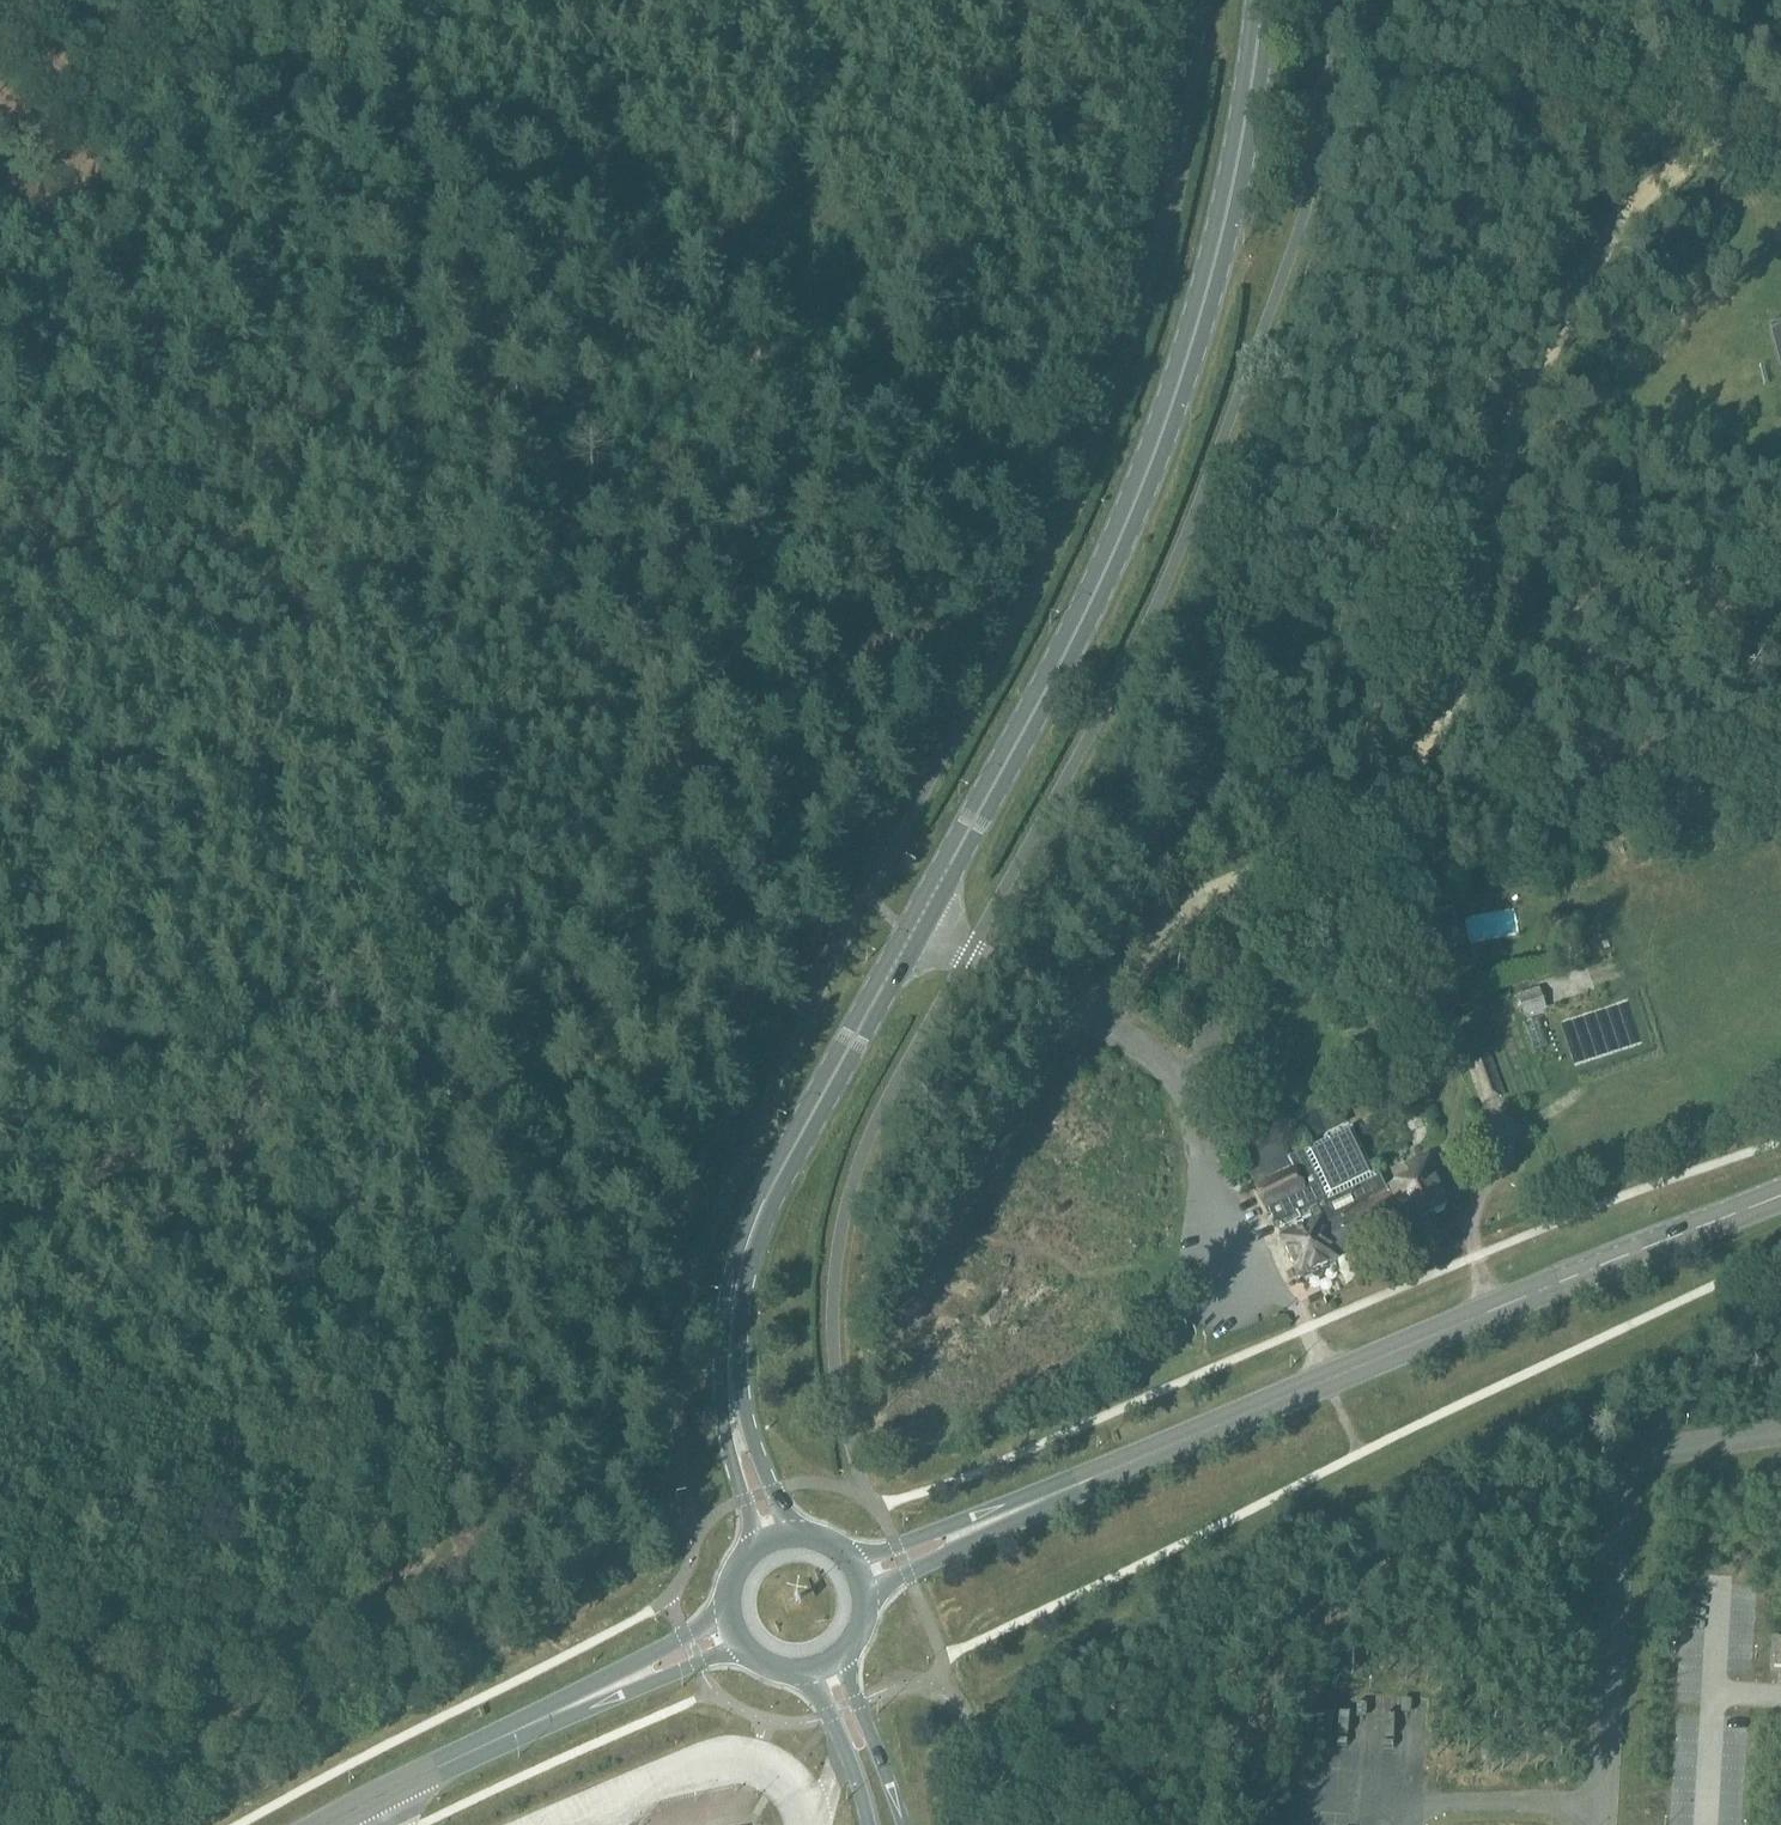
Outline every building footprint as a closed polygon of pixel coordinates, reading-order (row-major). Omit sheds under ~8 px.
[(1539,988),(1517,996),(1525,1017),(1546,1010),(1539,988)] [(1484,1103),(1502,1096),(1488,1056),(1469,1063),(1484,1103)] [(1436,1155),(1418,1163),(1402,1171),(1407,1182),(1391,1190),(1392,1192),(1388,1194),(1380,1178),(1376,1180),(1352,1129),(1289,1159),(1285,1152),(1249,1170),(1276,1226),(1275,1226),(1281,1240),(1299,1278),(1337,1260),(1334,1254),(1406,1220),(1408,1225),(1447,1207),(1441,1193),(1451,1188),(1436,1155)]
